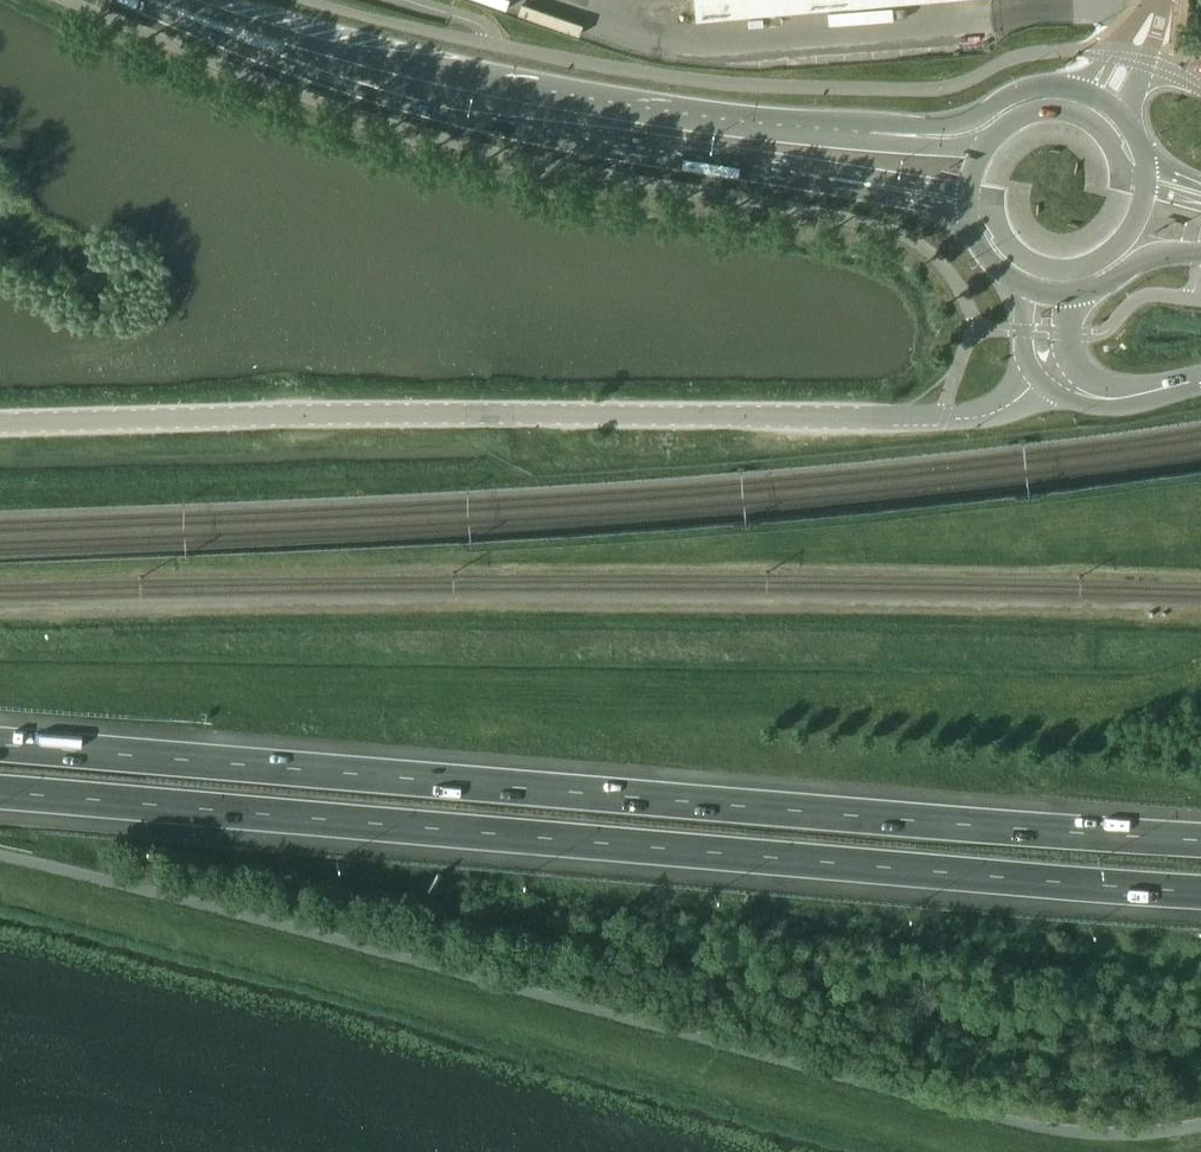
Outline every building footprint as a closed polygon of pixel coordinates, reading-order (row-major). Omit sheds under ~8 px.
[(696,21),(926,0),(694,0),(696,21)]
